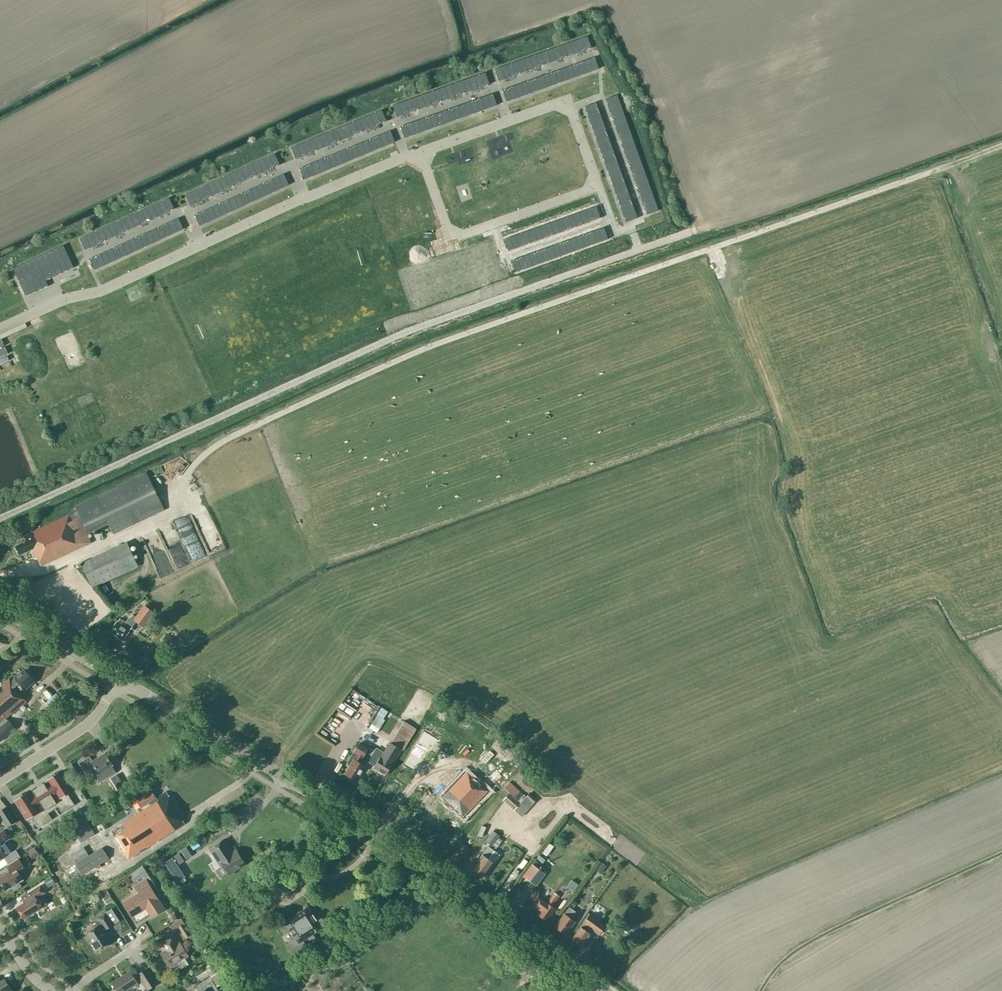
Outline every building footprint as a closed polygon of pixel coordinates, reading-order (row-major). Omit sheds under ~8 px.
[(564,44),(568,56),(591,48),(587,36),(564,44)] [(541,53),(545,64),(568,56),(564,44),(550,49),(541,53)] [(518,61),(522,73),(545,64),(541,53),(518,61)] [(595,57),(571,65),(576,77),(599,69),(595,57)] [(522,73),(518,61),(495,69),(499,81),(522,73)] [(552,85),(576,77),(571,65),(548,73),(552,85)] [(462,80),(466,92),(489,84),(485,72),(462,80)] [(529,93),(552,85),(548,73),(525,82),(529,93)] [(439,89),(443,100),(466,92),(462,80),(447,86),(439,89)] [(502,90),(506,102),(529,93),(525,82),(502,90)] [(416,97),(420,109),(443,100),(439,89),(416,97)] [(493,93),(470,102),(474,113),(497,105),(493,93)] [(617,95),(605,99),(613,122),(625,118),(617,95)] [(420,109),(416,97),(393,105),(397,117),(420,109)] [(451,121),(474,113),(470,102),(446,110),(451,121)] [(596,102),(584,106),(592,129),(604,125),(596,102)] [(359,119),(364,131),(386,121),(382,110),(359,119)] [(427,130),(451,121),(446,110),(423,118),(427,130)] [(400,126),(404,138),(427,130),(423,118),(400,126)] [(613,122),(622,145),(633,141),(625,118),(613,122)] [(336,129),(341,140),(364,131),(359,119),(345,125),(336,129)] [(592,129),(601,153),(612,148),(604,125),(592,129)] [(314,138),(318,149),(341,140),(336,129),(314,138)] [(390,130),(367,140),(372,151),(395,142),(390,130)] [(318,149),(314,138),(291,148),(296,159),(318,149)] [(350,161),(372,151),(367,140),(345,149),(350,161)] [(625,153),(630,168),(642,164),(633,141),(622,145),(625,153)] [(601,153),(609,176),(621,172),(612,148),(601,153)] [(327,170),(350,161),(345,149),(322,159),(327,170)] [(274,153),(252,163),(257,175),(280,164),(274,153)] [(299,168),(304,179),(327,170),(322,159),(299,168)] [(238,170),(230,174),(235,185),(257,175),(252,163),(238,170)] [(630,168),(638,191),(650,187),(642,164),(630,168)] [(609,176),(617,199),(629,195),(621,172),(609,176)] [(284,173),(261,184),(267,195),(289,185),(284,173)] [(230,174),(207,184),(213,195),(235,185),(230,174)] [(185,194),(190,206),(213,195),(207,184),(185,194)] [(244,205),(267,195),(261,184),(239,194),(244,205)] [(658,210),(650,187),(638,191),(647,214),(658,210)] [(238,208),(244,205),(239,194),(217,204),(222,216),(238,208)] [(637,218),(629,195),(617,199),(626,222),(637,218)] [(169,197),(147,208),(152,219),(174,209),(169,197)] [(194,215),(200,226),(222,216),(217,204),(194,215)] [(573,214),(577,226),(600,218),(596,206),(573,214)] [(133,214),(124,218),(130,229),(152,219),(147,208),(133,214)] [(577,226),(573,214),(550,223),(554,234),(577,226)] [(124,218),(102,228),(107,239),(130,229),(124,218)] [(178,218),(156,228),(161,239),(184,229),(178,218)] [(554,234),(550,223),(527,231),(531,243),(544,238),(554,234)] [(604,227),(581,235),(585,247),(608,239),(604,227)] [(85,250),(107,239),(102,228),(80,238),(85,250)] [(139,249),(161,239),(156,228),(143,234),(134,238),(139,249)] [(531,243),(527,231),(504,239),(508,251),(531,243)] [(562,255),(585,247),(581,235),(557,244),(562,255)] [(133,252),(139,249),(134,238),(111,248),(117,260),(133,252)] [(471,251),(475,263),(498,254),(494,243),(471,251)] [(539,264),(562,255),(557,244),(550,246),(534,252),(539,264)] [(63,245),(13,268),(26,296),(48,286),(46,280),(74,267),(63,245)] [(89,259),(94,270),(117,260),(111,248),(89,259)] [(475,263),(471,251),(448,259),(452,271),(459,268),(475,263)] [(515,272),(539,264),(534,252),(511,260),(515,272)] [(452,271),(448,259),(425,267),(429,279),(452,271)] [(502,264),(478,272),(483,283),(506,275),(502,264)] [(429,279),(425,267),(401,276),(406,287),(429,279)] [(459,292),(483,283),(478,272),(464,277),(455,280),(459,292)] [(436,300),(459,292),(455,280),(432,288),(436,300)] [(413,308),(436,300),(432,288),(409,297),(413,308)] [(87,533),(108,523),(113,533),(164,510),(146,472),(75,506),(77,511),(69,515),(69,514),(24,536),(26,540),(15,546),(19,555),(31,550),(35,559),(37,558),(41,566),(91,542),(87,533)] [(166,540),(179,535),(174,525),(161,531),(166,540)] [(219,529),(207,531),(210,547),(221,545),(219,529)] [(81,563),(93,588),(139,566),(127,542),(81,563)] [(163,563),(167,572),(174,569),(170,560),(163,563)] [(152,612),(144,606),(137,617),(133,614),(126,618),(124,621),(119,617),(109,630),(122,640),(132,627),(130,626),(135,619),(143,625),(152,612)] [(26,701),(20,694),(22,693),(15,686),(19,683),(24,690),(35,681),(25,669),(14,678),(15,678),(11,681),(9,678),(1,685),(5,690),(1,694),(0,693),(0,723),(26,701)] [(341,701),(338,706),(354,714),(356,709),(341,701)] [(369,728),(366,726),(364,729),(371,734),(373,731),(377,733),(385,720),(377,715),(369,728)] [(386,774),(401,749),(402,750),(416,728),(404,721),(391,742),(390,742),(383,752),(376,747),(367,763),(386,774)] [(354,751),(347,762),(348,764),(350,765),(344,774),(349,777),(350,778),(352,780),(354,780),(356,781),(365,765),(359,762),(363,756),(364,756),(368,749),(359,743),(354,751)] [(333,758),(337,750),(333,748),(329,756),(333,758)] [(98,784),(116,772),(112,765),(113,764),(105,753),(92,761),(89,756),(79,762),(85,772),(94,766),(98,773),(94,776),(98,784)] [(513,764),(520,765),(522,756),(515,755),(513,764)] [(20,796),(14,800),(26,820),(32,816),(39,827),(52,819),(48,813),(58,806),(62,812),(74,804),(67,794),(74,790),(61,770),(55,774),(54,773),(51,775),(52,776),(46,780),(48,784),(46,786),(44,783),(33,790),(34,793),(31,795),(29,791),(22,795),(22,793),(19,795),(20,796)] [(487,791),(467,773),(444,797),(463,816),(487,791)] [(509,793),(503,799),(521,816),(537,799),(529,793),(525,797),(506,780),(501,785),(509,793)] [(90,796),(96,804),(101,800),(96,792),(90,796)] [(168,794),(110,830),(128,859),(185,823),(180,816),(181,815),(168,794)] [(83,816),(84,815),(92,810),(92,809),(88,803),(78,809),(83,816)] [(15,821),(6,807),(0,810),(0,814),(7,826),(15,821)] [(77,837),(80,842),(95,834),(91,829),(84,816),(70,824),(77,837)] [(4,858),(8,865),(18,858),(20,857),(16,849),(7,855),(0,844),(9,838),(4,830),(0,832),(0,860),(4,858)] [(493,831),(485,841),(492,846),(499,835),(493,831)] [(41,832),(35,836),(39,842),(45,838),(41,832)] [(239,855),(239,854),(236,856),(225,839),(209,849),(217,861),(220,860),(223,865),(217,869),(222,876),(228,873),(229,874),(231,875),(234,873),(234,871),(245,864),(239,855)] [(482,854),(473,867),(484,875),(493,862),(488,858),(492,852),(494,851),(492,849),(488,846),(482,854)] [(84,847),(71,855),(76,863),(83,874),(109,858),(102,847),(89,855),(84,847)] [(28,852),(32,859),(39,855),(35,848),(28,852)] [(164,863),(177,882),(185,876),(177,864),(182,860),(178,853),(172,857),(164,863)] [(11,887),(13,891),(21,886),(19,882),(23,879),(18,872),(25,868),(18,858),(8,865),(7,865),(10,871),(0,877),(0,881),(6,890),(11,887)] [(522,876),(535,886),(545,873),(531,863),(522,876)] [(129,875),(134,882),(148,873),(142,866),(129,875)] [(44,880),(48,887),(55,883),(51,876),(44,880)] [(137,887),(140,893),(127,901),(135,913),(146,906),(152,915),(163,908),(149,887),(145,881),(137,887)] [(41,885),(27,894),(30,899),(17,907),(24,918),(42,907),(37,898),(45,892),(41,885)] [(100,894),(107,904),(113,900),(106,890),(100,894)] [(547,902),(539,896),(533,904),(541,910),(538,914),(546,920),(555,908),(551,906),(559,895),(554,892),(547,902)] [(313,934),(321,928),(321,927),(325,924),(320,916),(315,919),(307,906),(285,921),(283,918),(276,922),(284,933),(290,929),(295,938),(286,944),(295,956),(308,948),(303,940),(307,938),(310,941),(315,938),(313,934)] [(565,934),(575,921),(570,918),(575,911),(569,906),(564,913),(554,926),(565,934)] [(99,925),(86,933),(97,950),(110,942),(102,930),(105,928),(105,929),(112,924),(119,920),(111,909),(105,913),(98,917),(102,924),(99,925)] [(583,923),(581,926),(580,926),(571,939),(581,946),(590,933),(593,929),(599,934),(605,925),(589,914),(583,923)] [(191,935),(185,925),(186,924),(181,918),(170,925),(174,931),(179,928),(186,939),(191,935)] [(187,955),(178,940),(177,941),(172,933),(166,937),(167,939),(162,943),(166,949),(167,948),(168,950),(162,954),(171,968),(178,963),(177,961),(187,955)] [(112,983),(117,990),(125,990),(138,983),(137,982),(140,980),(147,990),(157,983),(147,968),(137,975),(138,975),(134,977),(130,971),(112,983)] [(219,972),(211,975),(215,986),(223,982),(219,972)] [(210,990),(216,987),(210,977),(196,985),(198,990),(199,990),(211,990),(210,990)] [(4,978),(0,981),(0,990),(12,990),(4,978)]
